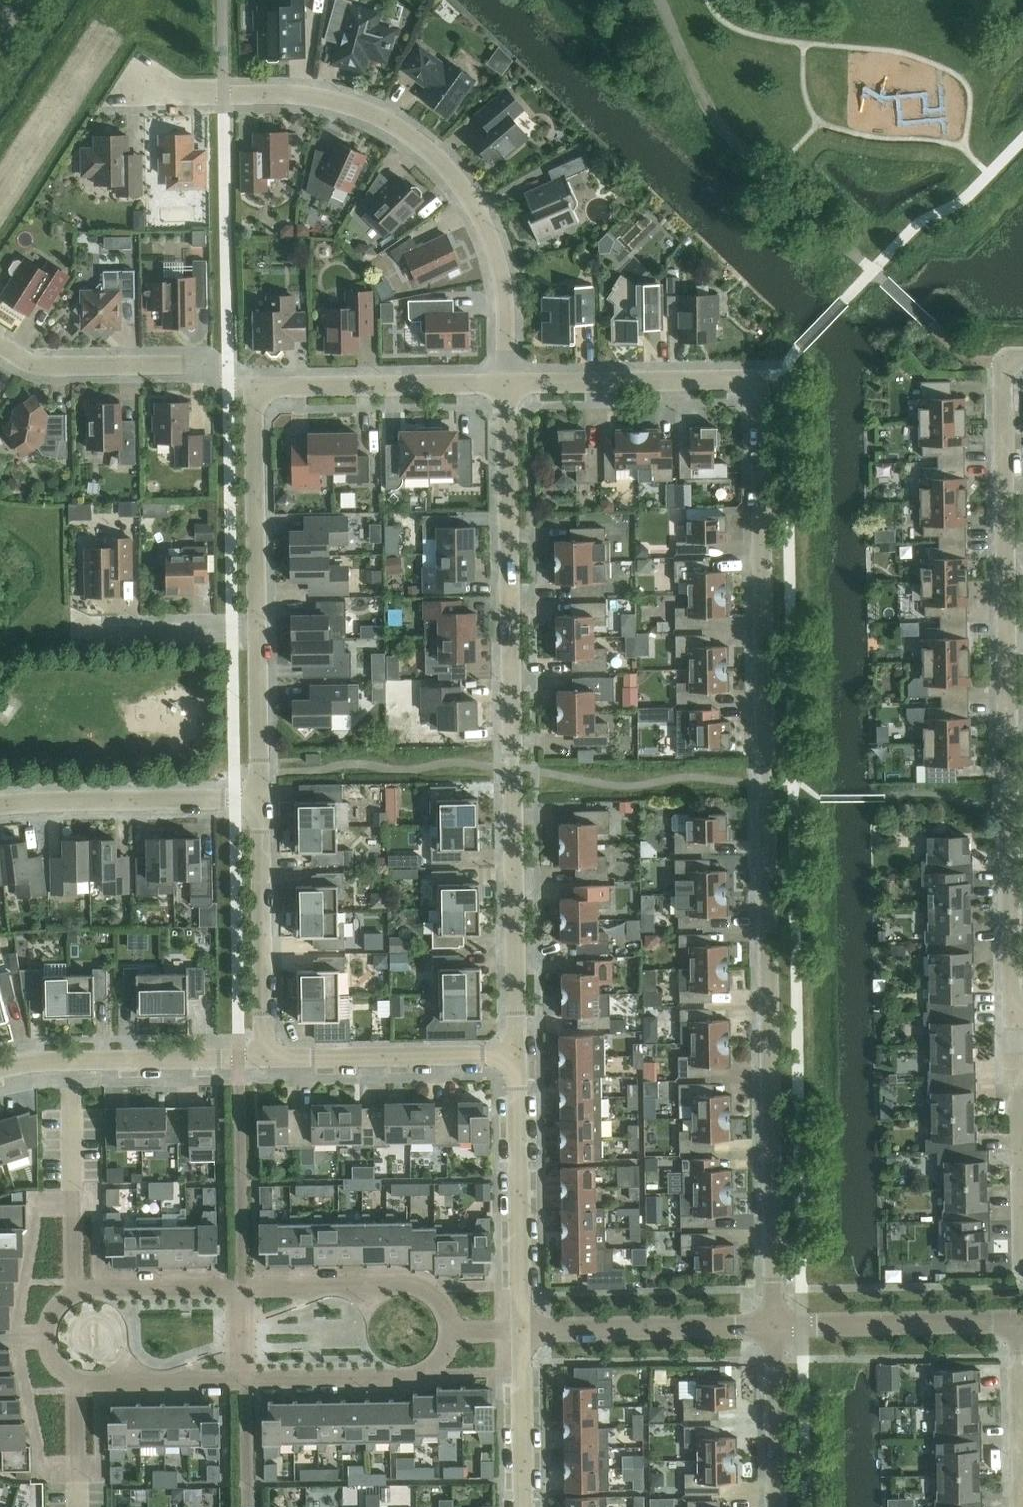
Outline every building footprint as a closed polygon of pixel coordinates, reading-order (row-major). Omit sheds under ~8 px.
[(278,61),(280,59),(280,57),(305,56),(304,0),(280,0),(280,6),(259,7),(259,10),(254,10),(255,29),(259,29),(260,57),(267,57),(267,59),(269,61),(278,61)] [(367,55),(377,57),(381,57),(385,55),(387,52),(391,39),(391,35),(388,31),(385,29),(375,26),(377,18),(373,12),(351,6),(352,1),(348,0),(335,0),(325,39),(339,43),(335,57),(344,59),(344,63),(347,66),(358,68),(364,65),(367,55)] [(419,47),(403,69),(429,88),(422,98),(448,117),(475,79),(449,61),(445,65),(419,47)] [(507,89),(481,111),(490,122),(471,138),(492,163),(504,154),(506,156),(528,138),(512,119),(523,109),(507,89)] [(255,150),(241,150),(241,162),(241,190),(267,190),(267,175),(287,175),(287,133),(255,133),(255,150)] [(192,134),(160,135),(160,174),(166,174),(166,188),(179,187),(205,187),(205,161),(205,150),(193,150),(192,134)] [(141,162),(128,163),(127,135),(95,136),(96,148),(92,149),(89,150),(86,152),(84,155),(83,159),(82,162),(83,165),(84,169),(86,171),(89,174),(92,175),(96,175),(96,184),(117,184),(118,195),(142,194),(141,162)] [(359,171),(364,170),(368,163),(364,158),(366,155),(337,142),(327,163),(314,157),(306,192),(329,202),(336,185),(349,191),(359,171)] [(573,210),(575,208),(577,205),(577,202),(573,194),(573,193),(566,178),(588,168),(582,156),(548,170),(554,183),(525,195),(534,216),(528,219),(537,238),(539,243),(553,237),(556,235),(557,232),(557,229),(578,220),(573,210)] [(362,202),(369,209),(361,216),(384,239),(423,199),(420,197),(421,195),(421,191),(417,187),(413,186),(411,188),(400,177),(389,188),(378,177),(362,202)] [(133,210),(133,230),(144,230),(144,210),(133,210)] [(286,242),(309,234),(304,220),(281,229),(286,242)] [(206,230),(193,230),(192,246),(206,246),(206,230)] [(461,265),(446,234),(419,247),(412,237),(390,251),(397,262),(406,257),(417,280),(426,276),(428,280),(461,265)] [(47,262),(42,270),(25,259),(23,262),(19,260),(14,261),(9,269),(10,273),(15,276),(1,297),(28,314),(37,300),(49,308),(69,276),(47,262)] [(164,279),(164,281),(148,281),(148,308),(164,308),(164,327),(195,326),(195,299),(207,299),(206,260),(193,261),(193,278),(164,279)] [(135,298),(135,270),(103,270),(104,283),(100,283),(92,291),(83,292),(83,301),(74,310),(83,319),(83,328),(119,327),(119,299),(135,298)] [(678,277),(667,277),(667,291),(679,291),(678,277)] [(663,291),(659,291),(659,284),(636,284),(636,289),(620,279),(617,284),(616,283),(612,287),(614,288),(607,298),(614,303),(615,314),(611,319),(612,343),(638,342),(638,330),(664,330),(663,291)] [(593,285),(575,286),(575,295),(547,295),(547,310),(550,310),(550,321),(543,321),(544,344),(576,343),(575,325),(593,324),(593,285)] [(347,308),(321,309),(322,323),(326,323),(326,351),(358,351),(358,334),(372,334),(372,317),(371,292),(347,292),(347,308)] [(293,295),(269,296),(269,311),(255,311),(256,348),(267,348),(267,351),(271,355),(278,355),(282,350),(282,348),(285,348),(285,338),(306,338),(305,314),(293,314),(293,295)] [(679,295),(680,342),(715,341),(714,317),(718,317),(718,295),(679,295)] [(409,318),(412,321),(421,321),(421,330),(424,333),(428,333),(428,347),(468,346),(467,313),(451,314),(448,311),(447,299),(408,300),(409,318)] [(919,422),(965,422),(965,398),(951,398),(951,381),(921,381),(921,399),(919,399),(919,422)] [(60,441),(67,440),(67,414),(47,414),(40,404),(40,403),(26,401),(15,409),(13,420),(4,426),(23,455),(37,446),(43,454),(57,457),(60,441)] [(187,402),(157,403),(157,416),(153,418),(154,428),(157,430),(157,443),(172,443),(176,447),(177,465),(202,465),(202,435),(187,435),(187,402)] [(88,448),(119,448),(120,464),(136,464),(135,434),(121,435),(120,403),(88,404),(88,448)] [(965,422),(919,422),(920,445),(922,445),(922,456),(937,456),(937,462),(965,461),(964,445),(966,445),(965,422)] [(430,475),(429,427),(423,427),(419,427),(416,428),(415,428),(415,432),(401,432),(401,444),(386,444),(387,489),(395,489),(399,488),(402,485),(403,481),(403,476),(430,475)] [(429,427),(430,475),(456,475),(456,479),(458,482),(461,485),(464,486),(473,486),(472,439),(457,439),(457,431),(443,431),(443,428),(441,428),(438,427),(435,427),(429,427)] [(726,463),(714,464),(714,445),(716,445),(716,446),(717,446),(717,427),(690,427),(691,453),(679,453),(680,478),(692,478),(692,477),(727,477),(726,463)] [(639,481),(638,432),(633,432),(633,428),(615,429),(616,454),(604,454),(605,479),(638,479),(638,481),(639,481)] [(639,481),(652,481),(672,481),(672,453),(661,453),(660,428),(643,428),(643,432),(638,432),(639,481)] [(585,429),(558,429),(559,448),(560,448),(562,448),(563,469),(576,469),(577,482),(598,482),(597,454),(586,454),(585,429)] [(309,438),(293,438),(293,457),(294,487),(320,487),(319,472),(333,471),(333,433),(309,433),(309,438)] [(357,433),(333,433),(333,471),(347,471),(348,482),(370,482),(369,455),(357,456),(357,433)] [(965,461),(937,462),(937,467),(922,468),(922,479),(920,479),(920,502),(966,501),(966,478),(965,478),(965,461)] [(140,516),(140,501),(118,502),(119,516),(140,516)] [(966,501),(920,502),(921,525),(923,525),(923,536),(939,536),(939,542),(966,541),(966,525),(967,525),(966,501)] [(727,541),(727,514),(708,515),(708,516),(709,516),(709,518),(687,519),(687,541),(677,542),(677,554),(702,553),(702,542),(727,541)] [(438,553),(474,553),(474,527),(450,527),(449,515),(423,516),(423,539),(438,538),(438,553)] [(305,530),(291,531),(291,556),(328,555),(328,544),(338,544),(338,539),(347,539),(347,517),(322,517),(305,517),(305,530)] [(367,541),(381,540),(380,522),(366,522),(367,541)] [(195,523),(195,541),(213,541),(213,523),(195,523)] [(609,540),(605,540),(605,528),(577,528),(577,541),(552,541),(552,557),(556,557),(556,562),(610,562),(609,540)] [(880,543),(895,542),(895,534),(880,534),(880,543)] [(133,578),(132,568),(132,538),(106,539),(106,548),(86,549),(87,596),(119,595),(119,578),(133,578)] [(966,541),(939,542),(939,547),(924,548),(924,559),(921,559),(922,582),(968,581),(967,558),(966,558),(966,541)] [(895,542),(880,543),(880,552),(895,551),(895,542)] [(208,582),(207,570),(207,546),(184,546),(181,549),(181,556),(167,556),(168,578),(165,579),(165,594),(194,594),(194,582),(208,582)] [(474,553),(438,553),(438,568),(424,568),(424,591),(450,591),(450,579),(474,579),(474,553)] [(328,555),(291,556),(292,581),(309,580),(309,593),(323,593),(348,593),(348,571),(338,571),(338,566),(329,567),(328,555)] [(633,569),(633,558),(612,559),(612,570),(633,569)] [(401,559),(383,560),(383,569),(368,569),(369,585),(382,585),(381,572),(401,571),(401,559)] [(688,594),(724,594),(724,589),(728,589),(727,571),(702,572),(702,561),(674,561),(675,582),(688,582),(688,594)] [(610,562),(556,562),(556,567),(552,567),(553,584),(578,583),(578,596),(603,595),(603,582),(607,582),(610,579),(610,562)] [(968,605),(968,581),(922,582),(922,605),(924,605),(925,616),(940,616),(940,622),(967,621),(967,605),(968,605)] [(724,594),(688,594),(688,607),(675,608),(675,628),(703,628),(703,617),(728,616),(728,599),(724,599),(724,594)] [(293,640),(332,639),(332,638),(328,638),(328,625),(346,625),(346,601),(316,601),(317,615),(292,616),(293,640)] [(439,637),(475,637),(475,613),(450,613),(450,601),(424,602),(425,637),(439,637)] [(557,637),(593,637),(593,625),(606,625),(606,603),(578,603),(578,616),(553,616),(553,632),(557,632),(557,637)] [(967,621),(940,622),(940,627),(925,628),(925,639),(922,639),(923,662),(969,661),(969,638),(967,638),(967,621)] [(689,669),(725,669),(725,664),(729,664),(729,646),(703,647),(703,635),(676,636),(676,656),(689,656),(689,669)] [(475,637),(439,637),(440,651),(425,651),(426,673),(451,673),(450,661),(476,661),(475,637)] [(593,637),(557,637),(557,642),(554,642),(554,658),(579,658),(579,671),(607,670),(607,648),(593,648),(593,637)] [(333,652),(332,639),(293,640),(293,664),(322,663),(322,677),(352,677),(351,652),(333,652)] [(923,662),(923,677),(915,678),(909,685),(909,697),(941,696),(941,702),(968,701),(968,685),(970,685),(969,661),(923,662)] [(621,703),(635,702),(634,668),(620,669),(621,703)] [(725,669),(689,669),(690,682),(676,682),(677,703),(704,703),(704,691),(729,691),(729,674),(726,674),(725,669)] [(558,712),(594,711),(594,700),(614,700),(614,677),(580,678),(580,690),(554,691),(555,707),(558,707),(558,712)] [(358,684),(348,685),(311,685),(311,699),(294,699),(294,725),(332,725),(331,713),(358,713),(358,684)] [(422,711),(439,710),(439,728),(477,727),(476,700),(452,701),(452,687),(422,687),(422,711)] [(941,707),(926,708),(906,708),(906,713),(907,715),(907,716),(907,717),(908,719),(909,720),(910,722),(912,724),(915,725),(917,726),(920,726),(924,725),(924,742),(970,741),(970,718),(969,718),(968,701),(941,702),(941,707)] [(704,710),(677,710),(677,731),(677,754),(694,754),(694,745),(712,745),(712,747),(712,748),(730,748),(730,721),(719,721),(719,710),(704,710)] [(594,711),(558,712),(558,717),(555,717),(555,733),(580,733),(581,745),(608,745),(608,723),(595,723),(594,711)] [(970,741),(924,742),(924,765),(927,765),(927,783),(957,782),(957,765),(970,765),(970,741)] [(320,762),(320,754),(306,754),(306,762),(320,762)] [(388,786),(388,795),(401,794),(400,786),(388,786)] [(437,825),(478,824),(478,798),(458,799),(458,786),(430,787),(431,813),(437,813),(437,825)] [(289,827),(337,826),(336,802),(342,802),(342,788),(315,788),(315,801),(295,802),(295,814),(289,814),(289,827)] [(560,845),(596,844),(596,833),(609,833),(609,811),(581,811),(582,824),(556,824),(557,840),(560,840),(560,845)] [(709,817),(688,818),(688,814),(674,814),(672,817),(672,829),(675,832),(675,853),(703,852),(702,841),(728,840),(727,814),(709,814),(709,815),(709,817)] [(478,824),(437,825),(437,837),(431,837),(432,863),(459,863),(459,850),(479,850),(478,824)] [(337,826),(289,827),(290,840),(296,840),(296,853),(316,852),(316,865),(343,864),(343,850),(337,851),(337,826)] [(948,830),(941,837),(928,837),(928,860),(921,860),(921,873),(972,872),(972,860),(968,860),(968,837),(955,837),(948,830)] [(200,838),(174,839),(174,878),(186,878),(190,882),(191,904),(194,907),(209,906),(213,903),(212,866),(200,867),(200,838)] [(639,838),(638,851),(653,851),(654,838),(639,838)] [(174,878),(174,839),(148,839),(148,868),(136,868),(137,896),(159,895),(158,886),(163,886),(163,878),(174,878)] [(90,878),(90,840),(64,840),(64,867),(52,867),(52,893),(76,893),(76,878),(90,878)] [(90,840),(90,878),(105,878),(105,893),(128,892),(128,866),(116,866),(115,840),(90,840)] [(0,845),(0,853),(4,882),(17,880),(20,888),(21,897),(44,894),(44,885),(41,856),(27,858),(25,841),(0,845)] [(596,844),(560,845),(560,850),(557,850),(557,866),(582,866),(583,878),(608,878),(608,865),(607,865),(607,856),(597,856),(596,844)] [(676,894),(725,893),(725,888),(728,888),(728,871),(703,871),(703,859),(675,860),(676,894)] [(438,909),(480,909),(479,883),(459,883),(459,871),(432,871),(432,897),(438,897),(438,909)] [(291,912),(338,911),(338,899),(344,899),(344,872),(316,873),(317,886),(296,886),(297,899),(291,899),(291,912)] [(972,885),(972,872),(921,873),(922,886),(929,886),(929,906),(929,908),(969,907),(969,885),(972,885)] [(561,920),(598,919),(597,908),(611,907),(610,885),(583,886),(583,898),(558,899),(558,915),(561,915),(561,920)] [(661,912),(662,889),(638,888),(638,912),(661,912)] [(725,898),(725,893),(676,894),(676,916),(678,916),(679,927),(704,927),(704,916),(729,915),(729,898),(725,898)] [(929,908),(929,906),(921,906),(921,910),(929,910),(929,930),(926,930),(926,943),(973,942),(973,929),(970,929),(969,907),(929,908)] [(480,909),(438,909),(439,921),(432,921),(433,948),(460,947),(460,934),(480,934),(480,909)] [(338,923),(338,911),(291,912),(291,924),(297,924),(297,937),(317,937),(318,949),(345,949),(344,923),(338,923)] [(598,919),(561,920),(562,925),(558,925),(558,941),(583,941),(584,953),(609,953),(609,940),(598,940),(598,919)] [(364,932),(364,949),(384,949),(384,932),(364,932)] [(679,968),(726,968),(726,963),(730,963),(729,945),(704,946),(704,934),(679,935),(679,946),(690,946),(690,968),(679,968)] [(389,937),(389,952),(413,951),(413,937),(389,937)] [(973,942),(926,943),(926,955),(930,955),(930,975),(930,977),(970,977),(970,954),(974,954),(973,942)] [(8,1020),(3,1001),(16,997),(10,974),(19,972),(17,952),(9,953),(13,970),(9,971),(0,973),(0,1022),(8,1020)] [(375,971),(386,971),(386,954),(374,954),(375,971)] [(388,955),(387,970),(404,970),(405,956),(388,955)] [(440,994),(481,993),(481,968),(460,968),(460,955),(433,956),(433,982),(439,982),(440,994)] [(292,996),(339,995),(339,971),(345,971),(345,957),(318,957),(318,970),(298,970),(298,983),(292,983),(292,996)] [(563,995),(599,994),(599,982),(612,982),(611,960),(584,960),(584,973),(559,973),(559,990),(563,990),(563,995)] [(187,973),(162,974),(163,1021),(176,1021),(176,1015),(189,1015),(188,994),(205,994),(204,967),(186,967),(187,973)] [(93,975),(69,975),(69,1022),(82,1022),(82,1016),(95,1016),(94,996),(107,996),(107,968),(93,969),(93,975)] [(163,1021),(162,974),(138,974),(138,968),(124,968),(124,995),(137,995),(137,1015),(150,1015),(150,1021),(163,1021)] [(726,968),(679,968),(679,990),(680,990),(680,1002),(705,1002),(705,990),(730,990),(730,973),(726,973),(726,968)] [(69,1022),(69,975),(44,975),(44,969),(30,969),(31,997),(43,997),(44,1017),(56,1017),(56,1022),(69,1022)] [(930,977),(930,975),(922,976),(922,980),(930,979),(930,1000),(927,1000),(927,1011),(927,1012),(974,1011),(974,999),(971,999),(970,977),(930,977)] [(440,1006),(434,1006),(434,1018),(426,1027),(426,1040),(461,1040),(461,1019),(481,1019),(481,993),(440,994),(440,1006)] [(610,994),(599,994),(563,995),(563,1000),(559,1000),(559,1016),(585,1015),(585,1028),(610,1028),(610,994)] [(339,995),(292,996),(292,1009),(298,1009),(299,1021),(319,1021),(319,1034),(350,1033),(350,1019),(340,1020),(339,995)] [(680,1043),(691,1043),(727,1042),(727,1037),(731,1037),(731,1020),(705,1020),(705,1009),(680,1009),(680,1043)] [(927,1012),(927,1011),(923,1012),(924,1025),(931,1025),(931,1045),(931,1047),(971,1046),(971,1024),(975,1024),(974,1011),(927,1012)] [(604,1035),(560,1036),(560,1057),(605,1056),(604,1035)] [(727,1042),(691,1043),(691,1056),(678,1056),(679,1077),(706,1077),(706,1065),(731,1065),(731,1047),(727,1047),(727,1042)] [(634,1056),(643,1056),(643,1043),(634,1043),(634,1056)] [(931,1047),(931,1045),(923,1045),(923,1049),(931,1049),(932,1069),(928,1069),(928,1082),(976,1081),(975,1068),(972,1068),(971,1046),(931,1047)] [(605,1056),(560,1057),(560,1077),(601,1077),(601,1076),(605,1076),(605,1056)] [(643,1068),(643,1056),(634,1056),(634,1068),(643,1068)] [(655,1074),(656,1104),(673,1104),(672,1073),(655,1074)] [(601,1097),(601,1077),(560,1077),(561,1098),(601,1097)] [(976,1094),(976,1081),(928,1082),(928,1094),(932,1094),(932,1114),(932,1117),(972,1116),(972,1094),(976,1094)] [(629,1097),(638,1097),(638,1084),(628,1084),(629,1097)] [(692,1118),(728,1117),(728,1112),(732,1112),(732,1095),(706,1095),(706,1084),(679,1084),(679,1105),(692,1105),(692,1118)] [(601,1097),(561,1098),(561,1118),(601,1117),(601,1097)] [(638,1097),(629,1097),(629,1109),(638,1109),(638,1097)] [(458,1106),(447,1106),(447,1146),(461,1145),(461,1140),(472,1140),(476,1154),(489,1154),(488,1105),(483,1105),(483,1102),(458,1102),(458,1106)] [(385,1107),(373,1107),(374,1147),(388,1147),(388,1141),(411,1141),(410,1103),(385,1103),(385,1107)] [(435,1103),(410,1103),(411,1141),(434,1141),(434,1146),(447,1146),(447,1106),(435,1106),(435,1103)] [(337,1142),(337,1104),(312,1105),(312,1108),(300,1108),(301,1148),(314,1148),(314,1142),(337,1142)] [(374,1147),(373,1107),(362,1107),(361,1104),(337,1104),(337,1142),(360,1142),(361,1147),(374,1147)] [(264,1109),(259,1109),(259,1158),(272,1157),(276,1143),(287,1143),(287,1148),(301,1148),(300,1108),(288,1109),(288,1105),(264,1105),(264,1109)] [(215,1106),(178,1107),(178,1142),(191,1142),(191,1160),(215,1160),(214,1107),(215,1107),(215,1106)] [(142,1107),(105,1108),(104,1108),(104,1109),(105,1109),(106,1143),(119,1143),(119,1148),(142,1147),(142,1107)] [(178,1107),(142,1107),(142,1147),(166,1147),(166,1142),(178,1142),(178,1107)] [(0,1120),(0,1140),(7,1160),(29,1153),(27,1149),(38,1145),(37,1114),(37,1113),(31,1115),(30,1111),(0,1120)] [(932,1117),(932,1114),(924,1115),(924,1119),(932,1119),(933,1139),(925,1139),(926,1152),(938,1152),(938,1151),(977,1151),(977,1150),(976,1138),(973,1138),(972,1116),(932,1117)] [(601,1117),(561,1118),(561,1139),(602,1138),(601,1117)] [(728,1117),(692,1118),(692,1131),(679,1131),(680,1152),(707,1151),(707,1140),(732,1140),(732,1122),(728,1122),(728,1117)] [(629,1138),(638,1137),(638,1125),(629,1125),(629,1138)] [(639,1150),(638,1137),(629,1138),(629,1150),(639,1150)] [(602,1159),(602,1138),(561,1139),(562,1160),(602,1159)] [(989,1150),(977,1150),(977,1151),(938,1151),(938,1152),(938,1164),(945,1164),(945,1184),(945,1186),(986,1185),(985,1163),(989,1163),(989,1150)] [(718,1158),(707,1159),(682,1159),(683,1193),(693,1193),(730,1192),(729,1187),(733,1187),(733,1170),(718,1170),(718,1158)] [(562,1188),(595,1188),(594,1166),(562,1167),(562,1188)] [(630,1187),(639,1187),(639,1174),(630,1175),(630,1187)] [(381,1178),(362,1179),(363,1190),(382,1189),(381,1178)] [(363,1190),(362,1179),(343,1179),(344,1190),(363,1190)] [(173,1181),(161,1182),(161,1199),(173,1199),(173,1181)] [(161,1199),(161,1182),(149,1182),(149,1199),(161,1199)] [(490,1199),(489,1182),(477,1183),(477,1199),(490,1199)] [(411,1195),(411,1183),(392,1184),(392,1195),(411,1195)] [(411,1183),(411,1195),(430,1194),(430,1183),(411,1183)] [(439,1183),(439,1194),(459,1194),(459,1183),(439,1183)] [(945,1186),(945,1184),(937,1184),(937,1188),(945,1188),(946,1208),(942,1208),(942,1220),(939,1220),(939,1221),(990,1220),(989,1207),(986,1207),(986,1185),(945,1186)] [(315,1196),(315,1185),(296,1185),(296,1196),(315,1196)] [(315,1185),(315,1196),(334,1196),(334,1185),(315,1185)] [(273,1186),(260,1186),(260,1203),(273,1203),(273,1186)] [(203,1204),(216,1204),(216,1187),(203,1187),(203,1204)] [(639,1200),(639,1187),(630,1187),(630,1200),(639,1200)] [(120,1205),(119,1188),(107,1188),(107,1205),(120,1205)] [(595,1188),(562,1188),(562,1208),(605,1208),(595,1208),(595,1188)] [(730,1192),(693,1193),(694,1206),(681,1206),(681,1226),(709,1226),(708,1215),(734,1214),(733,1197),(730,1197),(730,1192)] [(18,1253),(23,1253),(22,1229),(27,1229),(27,1203),(0,1204),(0,1252),(18,1252),(18,1253)] [(605,1228),(605,1208),(562,1208),(563,1229),(605,1228)] [(291,1223),(277,1223),(273,1209),(260,1209),(261,1262),(266,1262),(266,1267),(292,1267),(291,1223)] [(200,1225),(186,1225),(187,1268),(212,1268),(212,1262),(217,1262),(216,1210),(204,1210),(200,1225)] [(139,1269),(138,1226),(124,1226),(119,1212),(107,1212),(108,1264),(135,1264),(135,1269),(139,1269)] [(363,1222),(348,1222),(345,1213),(338,1214),(339,1222),(340,1266),(364,1266),(363,1222)] [(387,1222),(372,1222),(369,1213),(362,1213),(363,1222),(364,1266),(388,1265),(387,1222)] [(411,1221),(396,1222),(393,1213),(386,1213),(387,1222),(388,1265),(411,1265),(411,1271),(412,1271),(411,1221)] [(315,1223),(300,1223),(297,1214),(290,1214),(291,1223),(292,1267),(316,1266),(315,1223)] [(339,1222),(324,1223),(321,1214),(314,1214),(315,1223),(316,1266),(340,1266),(339,1222)] [(631,1228),(640,1228),(640,1215),(631,1215),(631,1228)] [(153,1225),(138,1226),(139,1269),(163,1269),(162,1225),(162,1216),(155,1216),(153,1225)] [(177,1225),(162,1225),(163,1269),(187,1268),(186,1225),(186,1216),(179,1216),(177,1225)] [(491,1270),(490,1217),(477,1218),(474,1232),(459,1232),(460,1276),(463,1276),(463,1270),(491,1270)] [(435,1227),(420,1227),(417,1218),(411,1218),(411,1221),(412,1271),(435,1270),(435,1276),(436,1276),(435,1227)] [(990,1220),(939,1221),(939,1233),(946,1233),(946,1256),(959,1256),(966,1263),(973,1256),(987,1256),(986,1233),(990,1233),(990,1220)] [(460,1276),(459,1232),(444,1232),(442,1224),(435,1224),(435,1227),(436,1276),(460,1276)] [(605,1228),(563,1229),(563,1249),(606,1249),(605,1228)] [(640,1240),(640,1228),(631,1228),(631,1240),(640,1240)] [(716,1272),(734,1271),(734,1245),(709,1245),(709,1233),(681,1234),(681,1255),(694,1255),(695,1268),(716,1268),(716,1270),(716,1272)] [(606,1270),(606,1249),(563,1249),(563,1272),(565,1272),(565,1270),(596,1270),(596,1287),(625,1286),(625,1269),(606,1270)] [(632,1264),(647,1264),(646,1249),(632,1249),(632,1264)] [(13,1276),(13,1277),(18,1277),(18,1253),(18,1252),(0,1252),(0,1276),(13,1276)] [(9,1300),(9,1301),(14,1301),(13,1277),(13,1276),(0,1276),(0,1300),(9,1300)] [(8,1325),(8,1326),(9,1326),(9,1301),(9,1300),(0,1300),(0,1325),(8,1325)] [(10,1374),(10,1373),(10,1348),(8,1348),(8,1349),(0,1349),(0,1374),(10,1374)] [(881,1377),(898,1376),(898,1364),(881,1364),(881,1377)] [(937,1406),(977,1405),(977,1382),(957,1382),(957,1370),(929,1371),(930,1383),(936,1383),(937,1404),(937,1406)] [(10,1373),(10,1374),(0,1374),(0,1398),(15,1398),(15,1397),(15,1373),(10,1373)] [(736,1380),(718,1380),(718,1382),(718,1384),(697,1384),(697,1398),(684,1398),(684,1419),(711,1419),(711,1407),(737,1407),(736,1380)] [(437,1391),(414,1391),(415,1441),(414,1441),(414,1444),(421,1444),(423,1435),(438,1434),(439,1434),(438,1385),(437,1385),(437,1391)] [(463,1428),(462,1385),(438,1385),(439,1434),(438,1434),(438,1438),(445,1437),(447,1428),(463,1428)] [(465,1385),(462,1385),(463,1428),(477,1428),(481,1442),(494,1442),(493,1390),(465,1390),(465,1385)] [(565,1408),(597,1407),(597,1386),(566,1387),(565,1385),(564,1385),(565,1408)] [(415,1441),(414,1391),(413,1391),(413,1397),(390,1398),(391,1441),(390,1441),(390,1450),(397,1450),(400,1441),(414,1441),(415,1441)] [(21,1422),(21,1421),(20,1397),(15,1397),(15,1398),(0,1398),(0,1422),(21,1422)] [(343,1442),(342,1398),(318,1399),(319,1442),(318,1442),(318,1451),(325,1451),(327,1442),(342,1442),(343,1442)] [(366,1398),(342,1398),(343,1442),(342,1442),(342,1451),(349,1451),(351,1442),(366,1441),(367,1441),(366,1398)] [(390,1398),(366,1398),(367,1441),(366,1441),(366,1450),(373,1450),(376,1441),(390,1441),(391,1441),(390,1398)] [(295,1443),(294,1399),(268,1400),(269,1405),(263,1405),(264,1457),(277,1457),(281,1443),(294,1443),(295,1443)] [(318,1399),(294,1399),(295,1443),(294,1443),(294,1451),(301,1451),(303,1442),(318,1442),(319,1442),(318,1399)] [(165,1445),(164,1401),(140,1402),(141,1445),(156,1445),(159,1454),(165,1454),(165,1445)] [(188,1401),(164,1401),(165,1445),(180,1445),(183,1454),(190,1453),(189,1445),(188,1401)] [(189,1445),(203,1444),(207,1459),(220,1459),(219,1406),(214,1406),(214,1401),(188,1401),(189,1445)] [(141,1445),(140,1402),(137,1402),(137,1407),(110,1408),(110,1460),(123,1460),(127,1445),(141,1445)] [(937,1406),(937,1404),(928,1404),(929,1408),(937,1408),(937,1428),(934,1428),(934,1441),(981,1440),(981,1428),(977,1428),(977,1405),(937,1406)] [(597,1407),(565,1408),(565,1428),(608,1427),(597,1427),(597,1407)] [(634,1427),(643,1427),(643,1414),(634,1414),(634,1427)] [(21,1421),(21,1422),(0,1422),(0,1447),(2,1447),(2,1471),(31,1471),(30,1445),(26,1445),(25,1421),(21,1421)] [(698,1460),(734,1460),(734,1455),(737,1455),(737,1437),(712,1438),(712,1426),(684,1426),(684,1447),(697,1447),(698,1460)] [(608,1427),(565,1428),(565,1448),(608,1448),(608,1427)] [(643,1427),(634,1427),(634,1440),(643,1439),(643,1427)] [(981,1440),(934,1441),(934,1453),(938,1453),(938,1474),(938,1476),(978,1475),(978,1453),(981,1453),(981,1440)] [(608,1448),(565,1448),(565,1469),(598,1468),(598,1448),(608,1448)] [(634,1468),(644,1468),(643,1455),(634,1455),(634,1468)] [(494,1477),(494,1460),(481,1461),(481,1477),(494,1477)] [(734,1460),(698,1460),(698,1473),(685,1473),(685,1494),(713,1494),(712,1482),(738,1482),(737,1465),(734,1465),(734,1460)] [(265,1481),(277,1480),(277,1464),(264,1464),(265,1481)] [(207,1465),(207,1481),(220,1481),(220,1465),(207,1465)] [(111,1483),(123,1483),(123,1466),(110,1466),(111,1483)] [(415,1478),(415,1467),(396,1468),(396,1479),(415,1478)] [(434,1467),(415,1467),(415,1478),(435,1478),(434,1467)] [(444,1478),(464,1478),(463,1467),(444,1467),(444,1478)] [(598,1469),(598,1468),(565,1469),(566,1490),(609,1489),(609,1469),(598,1469)] [(644,1468),(634,1468),(635,1480),(644,1480),(644,1468)] [(319,1480),(319,1469),(300,1469),(300,1480),(319,1480)] [(338,1469),(319,1469),(319,1480),(338,1480),(338,1469)] [(165,1488),(165,1471),(153,1471),(153,1488),(165,1488)] [(165,1471),(165,1488),(178,1488),(177,1471),(165,1471)] [(367,1474),(367,1485),(386,1485),(386,1473),(367,1474)] [(367,1485),(367,1474),(348,1474),(348,1485),(367,1485)] [(938,1474),(930,1474),(930,1478),(938,1478),(938,1498),(935,1498),(935,1506),(982,1506),(982,1497),(978,1497),(978,1475),(938,1476),(938,1474)] [(644,1505),(644,1496),(634,1496),(634,1506),(644,1506),(644,1505)] [(598,1497),(566,1497),(566,1506),(606,1506),(606,1497),(598,1497)]
